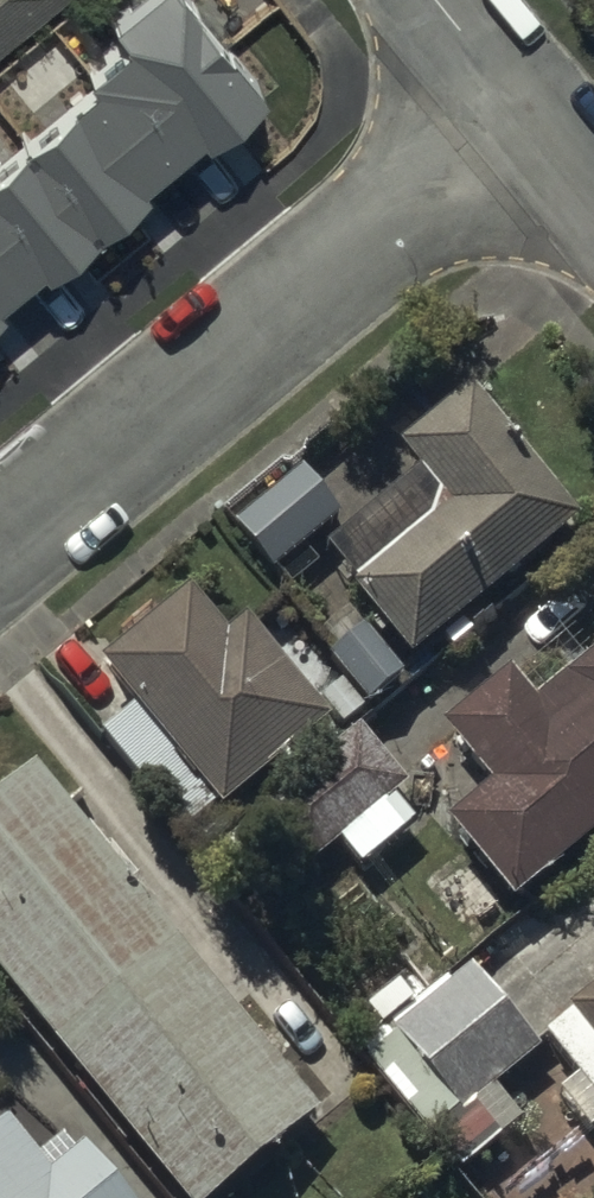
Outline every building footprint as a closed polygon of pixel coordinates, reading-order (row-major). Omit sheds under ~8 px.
[(140,0),(0,113),(0,171),(59,244),(227,108),(140,0)] [(35,0),(0,0),(0,31),(35,0)] [(422,471),(330,543),(371,595),(321,634),(333,649),(328,653),(347,678),(322,698),(341,722),(427,655),(423,650),(585,524),(472,380),(397,439),(422,471)] [(299,465),(232,520),(272,568),(339,513),(299,465)] [(189,587),(100,658),(134,699),(100,727),(181,829),(214,802),(217,806),(326,718),(244,616),(225,632),(189,587)] [(531,698),(506,667),(440,721),(489,782),(449,815),(513,893),(593,827),(593,647),(531,698)] [(404,781),(357,724),(255,807),(303,866),(339,837),(360,864),(414,820),(390,792),(404,781)] [(37,761),(0,791),(0,961),(191,1197),(200,1197),(315,1107),(37,761)] [(537,1048),(469,962),(447,979),(443,974),(354,1043),(424,1132),(428,1129),(462,1172),(510,1134),(478,1094),(537,1048)] [(541,1033),(574,1072),(556,1087),(592,1130),(593,1128),(593,989),(541,1033)] [(82,1140),(48,1169),(8,1120),(0,1127),(0,1197),(130,1197),(82,1140)]
